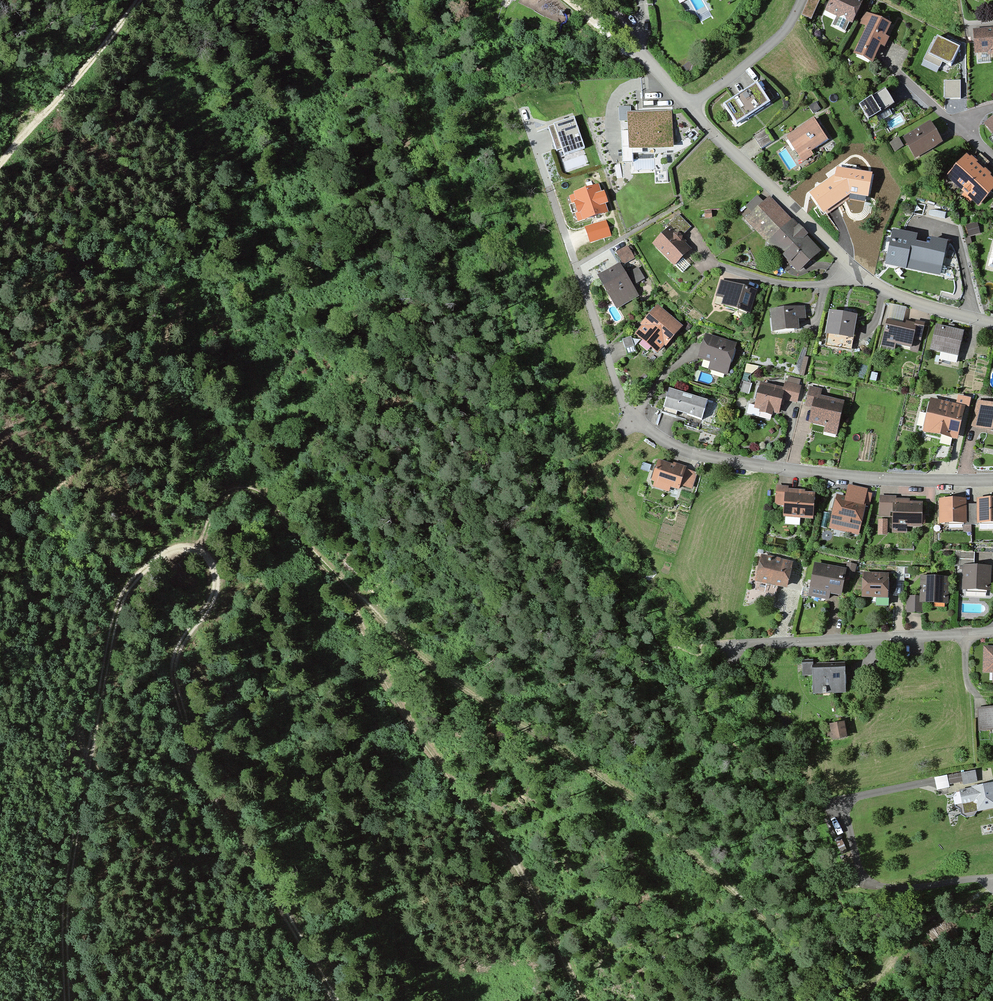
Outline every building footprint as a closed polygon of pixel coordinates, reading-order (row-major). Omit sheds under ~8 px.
[(825,10),(837,15),(833,25),(844,30),(849,20),(852,21),(861,0),(830,0),(825,10)] [(888,23),(865,13),(861,22),(867,25),(855,53),(872,61),(879,45),(884,47),(888,37),(883,35),(888,23)] [(975,29),(973,29),(975,53),(990,52),(990,54),(992,54),(992,28),(975,29)] [(959,52),(938,41),(930,58),(951,69),(959,52)] [(690,61),(681,67),(686,75),(696,68),(690,61)] [(768,102),(755,82),(723,104),(736,123),(768,102)] [(884,89),(859,104),(868,118),(893,103),(884,89)] [(816,102),(808,107),(812,113),(820,109),(816,102)] [(670,111),(627,113),(628,148),(672,146),(670,111)] [(583,146),(574,117),(555,123),(565,152),(583,146)] [(825,139),(812,119),(787,136),(803,160),(811,154),(808,150),(825,139)] [(941,141),(929,122),(904,137),(915,157),(941,141)] [(765,128),(753,136),(761,148),(773,140),(765,128)] [(898,138),(889,143),(894,151),(903,146),(898,138)] [(966,156),(948,176),(978,204),(992,188),(992,180),(966,156)] [(835,174),(809,192),(824,213),(850,194),(868,196),(873,172),(837,166),(835,174)] [(601,192),(598,184),(574,192),(582,218),(607,211),(604,202),(607,200),(604,190),(601,192)] [(819,250),(769,198),(747,218),(797,271),(819,250)] [(667,224),(679,236),(690,225),(678,213),(667,224)] [(978,221),(965,225),(969,236),(981,232),(978,221)] [(963,224),(958,226),(961,237),(966,236),(963,224)] [(688,248),(668,228),(653,244),(673,264),(688,248)] [(915,235),(893,231),(886,263),(939,273),(946,241),(932,239),(930,247),(913,243),(915,235)] [(627,246),(615,253),(622,264),(634,257),(627,246)] [(625,274),(618,262),(596,275),(616,309),(638,296),(625,274)] [(637,267),(625,274),(632,285),(644,278),(637,267)] [(755,290),(721,281),(715,301),(749,311),(755,290)] [(680,326),(657,306),(634,333),(657,352),(680,326)] [(803,307),(771,310),(773,330),(797,328),(796,318),(804,318),(803,307)] [(853,316),(831,312),(827,331),(850,335),(853,316)] [(914,325),(887,319),(882,345),(894,348),(895,343),(910,346),(914,325)] [(962,331),(937,326),(931,349),(957,354),(962,331)] [(735,344),(705,335),(698,356),(712,360),(709,368),(726,373),(735,344)] [(878,374),(871,372),(869,380),(876,382),(878,374)] [(783,389),(760,384),(755,407),(777,412),(780,397),(795,401),(799,386),(785,383),(783,389)] [(820,390),(811,388),(807,404),(813,406),(810,421),(826,424),(825,430),(835,432),(842,401),(819,396),(820,390)] [(705,401),(668,389),(663,407),(700,418),(705,401)] [(963,407),(931,399),(924,431),(956,438),(963,407)] [(978,402),(973,425),(992,429),(992,405),(978,402)] [(695,473),(657,461),(651,480),(655,481),(653,486),(668,491),(669,485),(678,488),(679,483),(691,487),(695,473)] [(835,494),(829,528),(859,535),(869,489),(848,484),(846,495),(835,494)] [(811,517),(813,495),(775,493),(775,504),(784,504),(784,516),(811,517)] [(921,525),(921,503),(894,502),(894,497),(880,497),(880,516),(894,516),(893,531),(905,531),(905,525),(921,525)] [(965,499),(940,500),(940,522),(965,522),(965,499)] [(977,499),(978,522),(992,522),(992,499),(977,499)] [(888,519),(877,519),(877,537),(889,537),(888,519)] [(791,563),(761,556),(755,580),(785,587),(791,563)] [(844,577),(853,579),(856,565),(848,563),(844,577)] [(844,570),(815,564),(810,589),(840,594),(844,570)] [(989,567),(964,566),(963,588),(988,589),(989,567)] [(887,574),(863,574),(863,596),(886,596),(887,574)] [(948,603),(948,577),(920,576),(920,596),(920,603),(923,603),(948,603)] [(920,603),(920,596),(906,596),(906,613),(923,613),(923,603),(920,603)] [(984,648),(983,671),(992,672),(992,648),(984,648)] [(812,664),(801,664),(801,676),(812,676),(812,664)] [(843,670),(813,670),(813,692),(844,692),(843,670)] [(979,709),(980,730),(992,729),(992,708),(979,709)] [(844,722),(827,724),(830,740),(847,738),(844,722)] [(960,790),(962,803),(976,801),(978,810),(992,807),(992,784),(960,790)]
